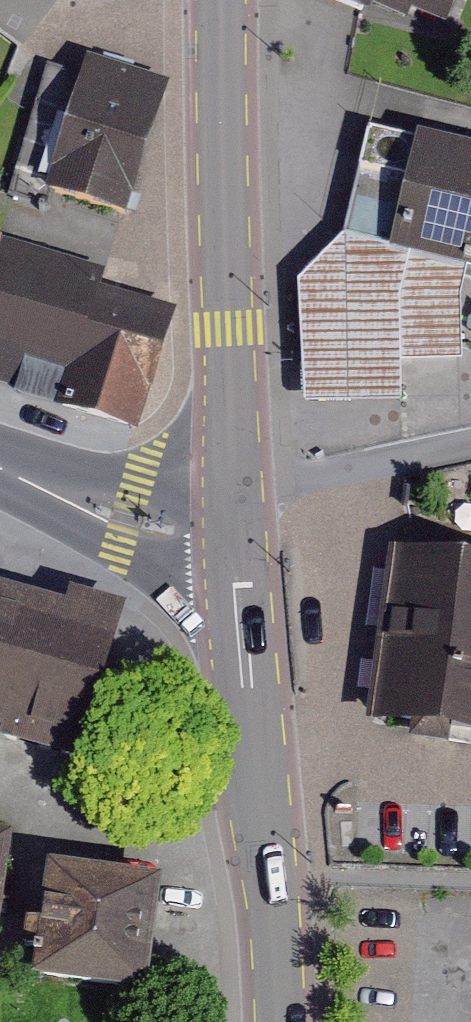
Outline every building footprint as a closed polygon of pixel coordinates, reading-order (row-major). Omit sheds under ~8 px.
[(450,14),(456,0),(415,0),(450,14)] [(168,86),(90,60),(47,191),(124,217),(168,86)] [(358,244),(465,270),(470,272),(470,154),(388,132),(358,244)] [(288,281),(291,411),(397,408),(396,367),(467,366),(465,270),(358,244),(329,237),(288,281)] [(0,249),(0,378),(136,427),(177,314),(0,249)] [(386,550),(360,725),(470,739),(470,563),(386,550)] [(0,594),(0,728),(101,758),(138,635),(0,594)] [(0,838),(0,964),(2,965),(19,841),(0,838)] [(161,898),(69,886),(56,984),(148,996),(161,898)]
